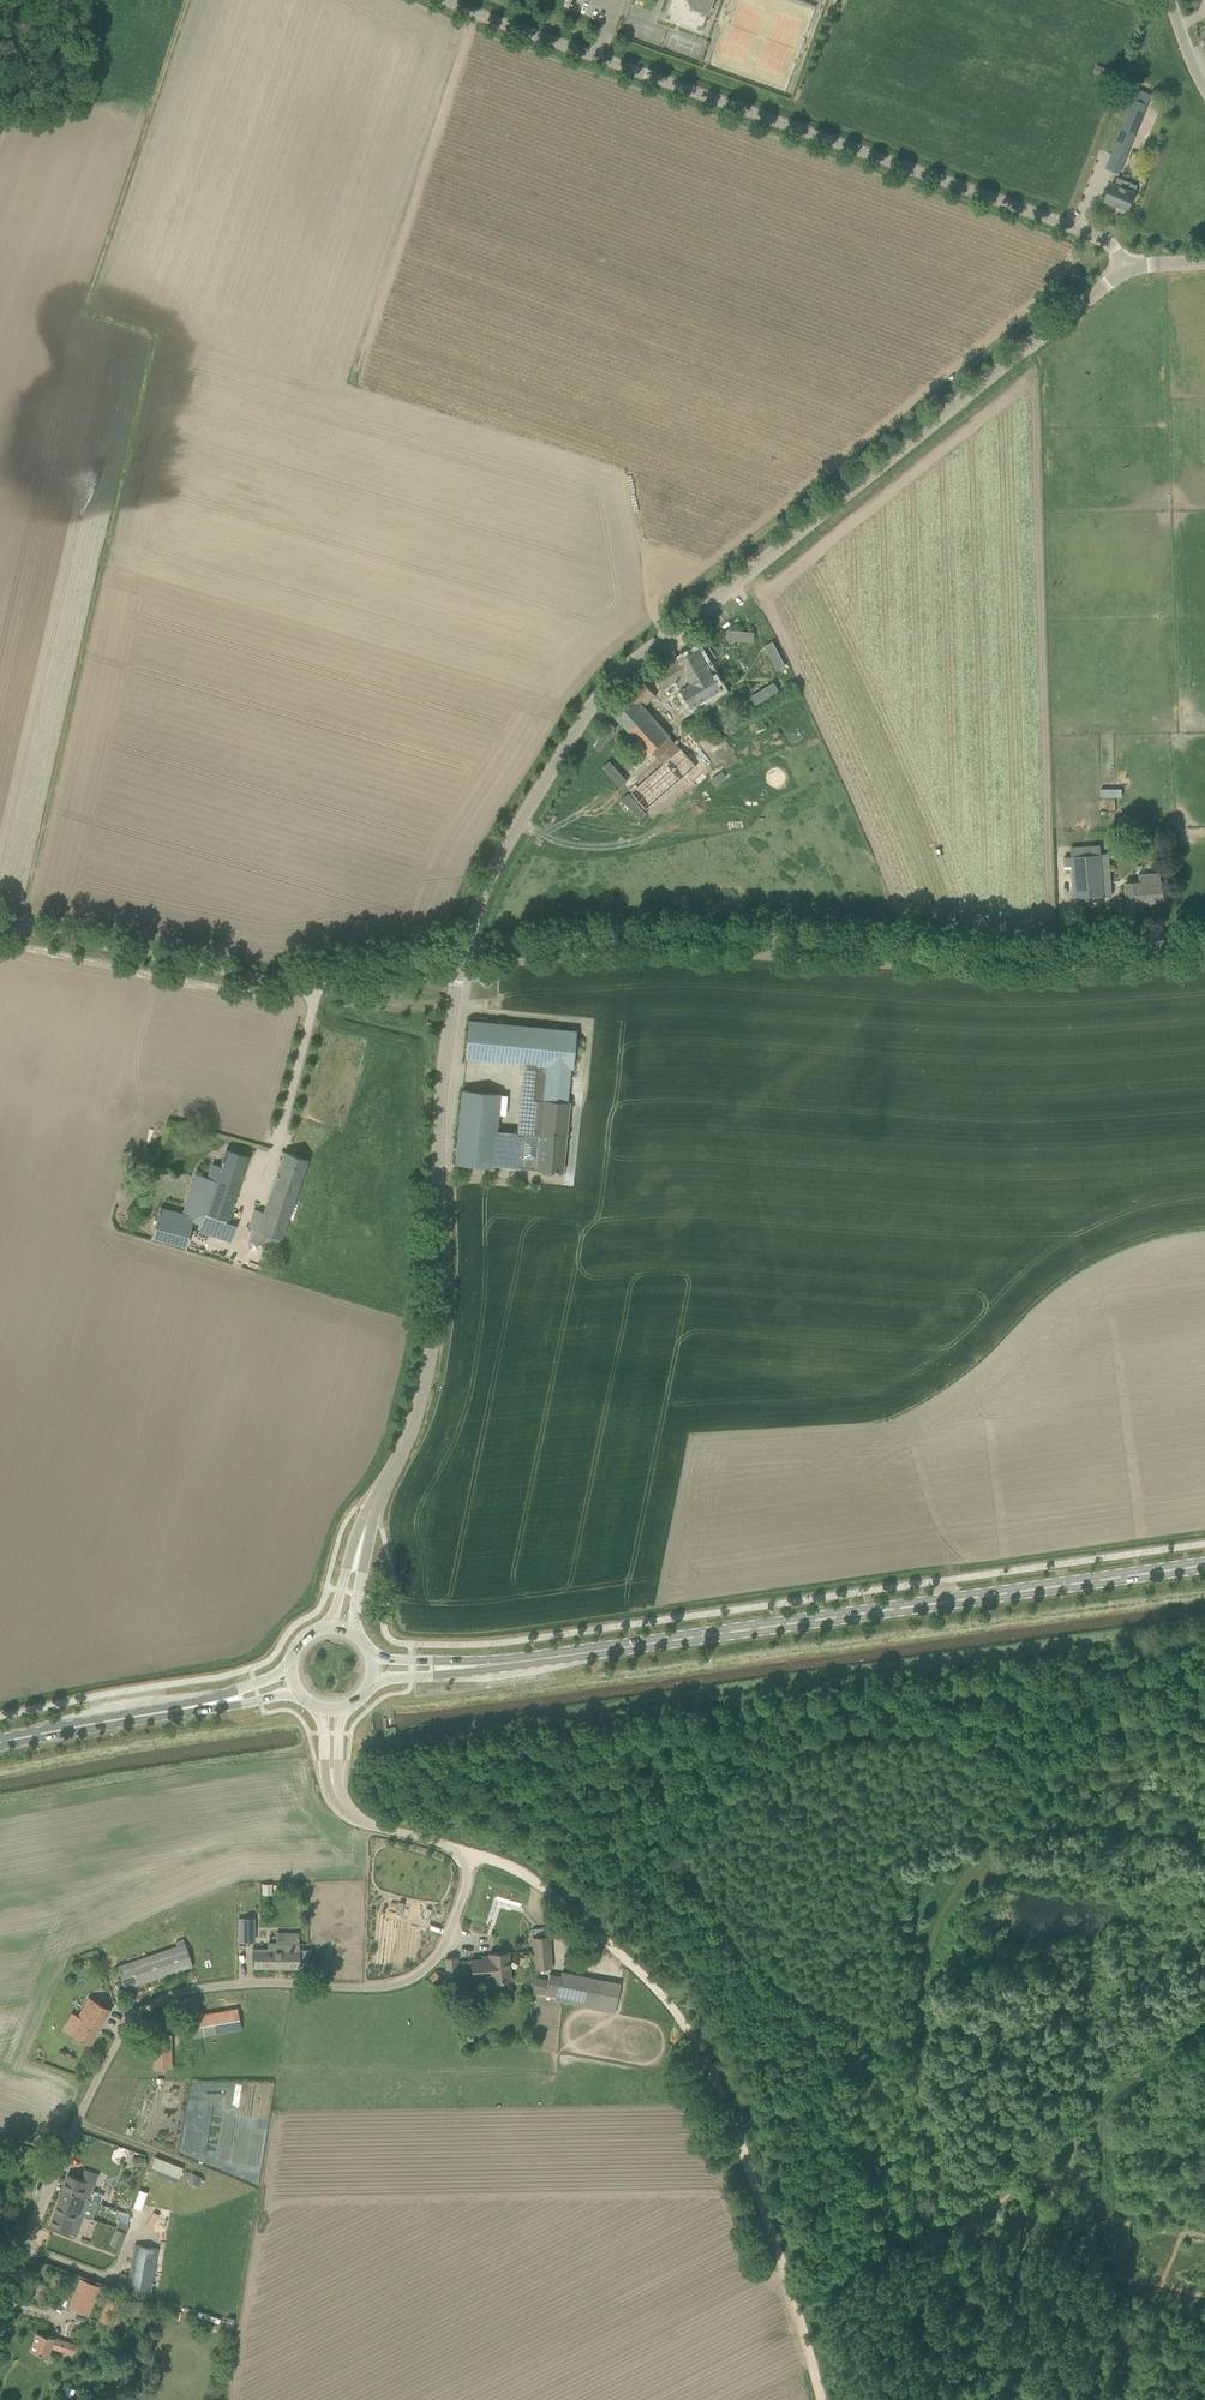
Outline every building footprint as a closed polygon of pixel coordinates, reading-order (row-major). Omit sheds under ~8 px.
[(666,18),(702,31),(708,13),(707,13),(710,3),(709,0),(672,0),(666,18)] [(1148,104),(1134,99),(1106,168),(1120,174),(1148,104)] [(1126,188),(1129,181),(1118,177),(1115,184),(1112,183),(1105,201),(1128,210),(1135,192),(1126,188)] [(727,638),(754,641),(754,632),(728,630),(727,638)] [(775,638),(767,642),(778,666),(786,662),(775,638)] [(709,642),(699,648),(655,674),(663,688),(677,680),(692,707),(708,698),(723,688),(712,670),(722,665),(709,642)] [(663,764),(681,749),(670,736),(644,706),(656,695),(644,681),(611,710),(638,741),(649,754),(652,751),(663,764)] [(752,696),(756,704),(779,690),(774,682),(752,696)] [(684,723),(688,729),(701,721),(697,715),(684,723)] [(616,727),(609,722),(594,745),(602,750),(616,727)] [(647,810),(697,766),(682,748),(681,749),(663,764),(631,792),(647,810)] [(628,781),(610,761),(603,766),(621,787),(628,781)] [(783,785),(787,784),(789,782),(791,779),(792,777),(792,774),(791,771),(789,769),(787,767),(784,766),(781,766),(778,767),(776,769),(774,772),(773,775),(774,778),(775,781),(777,783),(780,785),(783,785)] [(647,813),(629,793),(623,799),(640,819),(647,813)] [(1110,853),(1071,856),(1074,897),(1113,895),(1110,853)] [(1139,882),(1126,883),(1128,910),(1142,909),(1142,900),(1148,899),(1148,902),(1164,901),(1162,883),(1158,883),(1157,872),(1138,873),(1139,882)] [(486,977),(481,981),(482,982),(486,986),(486,987),(486,986),(489,987),(489,986),(490,985),(491,985),(491,982),(490,982),(486,978),(487,977),(486,977)] [(465,1058),(524,1064),(517,1134),(540,1137),(544,1099),(567,1102),(571,1068),(572,1068),(576,1030),(469,1020),(465,1058)] [(494,1166),(494,1165),(497,1130),(501,1094),(462,1090),(456,1163),(494,1166)] [(569,1102),(567,1102),(544,1099),(540,1137),(537,1168),(537,1169),(562,1172),(569,1102)] [(537,1168),(540,1137),(517,1134),(518,1132),(497,1130),(494,1165),(520,1167),(520,1166),(537,1168)] [(194,1218),(203,1221),(199,1232),(231,1242),(237,1223),(229,1220),(250,1157),(227,1149),(221,1166),(213,1163),(208,1177),(196,1173),(183,1212),(161,1206),(152,1238),(187,1246),(194,1218)] [(247,1226),(253,1228),(249,1240),(277,1250),(282,1237),(309,1159),(285,1151),(264,1212),(254,1208),(247,1226)] [(243,1941),(254,1941),(254,1918),(243,1918),(243,1941)] [(535,1968),(551,1967),(549,1936),(533,1937),(535,1968)] [(125,1989),(193,1966),(185,1943),(117,1966),(125,1989)] [(255,1950),(255,1966),(298,1967),(299,1943),(269,1943),(269,1950),(255,1950)] [(472,1960),(473,1978),(482,1977),(483,1980),(492,1979),(492,1981),(511,1980),(509,1952),(490,1953),(490,1958),(472,1960)] [(459,1982),(457,1961),(457,1957),(446,1958),(447,1969),(448,1983),(459,1982)] [(546,1994),(616,2007),(621,1983),(562,1972),(562,1977),(550,1974),(546,1994)] [(90,2044),(110,2009),(89,1997),(75,2022),(79,2024),(73,2034),(90,2044)] [(242,2030),(238,2007),(181,2017),(185,2040),(242,2030)] [(154,2034),(155,2068),(171,2068),(170,2034),(154,2034)] [(145,2166),(147,2159),(135,2156),(133,2163),(145,2166)] [(151,2173),(181,2180),(185,2164),(155,2157),(151,2173)] [(76,2236),(83,2215),(98,2174),(84,2169),(81,2178),(68,2174),(50,2226),(76,2236)] [(196,2183),(199,2176),(192,2173),(189,2180),(196,2183)] [(143,2209),(149,2191),(140,2188),(134,2206),(143,2209)] [(138,2227),(140,2211),(132,2210),(129,2225),(138,2227)] [(117,2224),(128,2228),(128,2221),(119,2218),(117,2224)] [(116,2242),(123,2243),(125,2230),(117,2229),(116,2242)] [(158,2248),(135,2244),(127,2292),(149,2296),(158,2248)] [(82,2276),(70,2306),(88,2314),(100,2284),(82,2276)] [(125,2298),(110,2293),(99,2319),(114,2325),(125,2298)] [(61,2351),(64,2341),(54,2337),(37,2332),(31,2350),(48,2355),(50,2348),(61,2351)] [(64,2393),(72,2396),(74,2389),(67,2386),(64,2393)]
